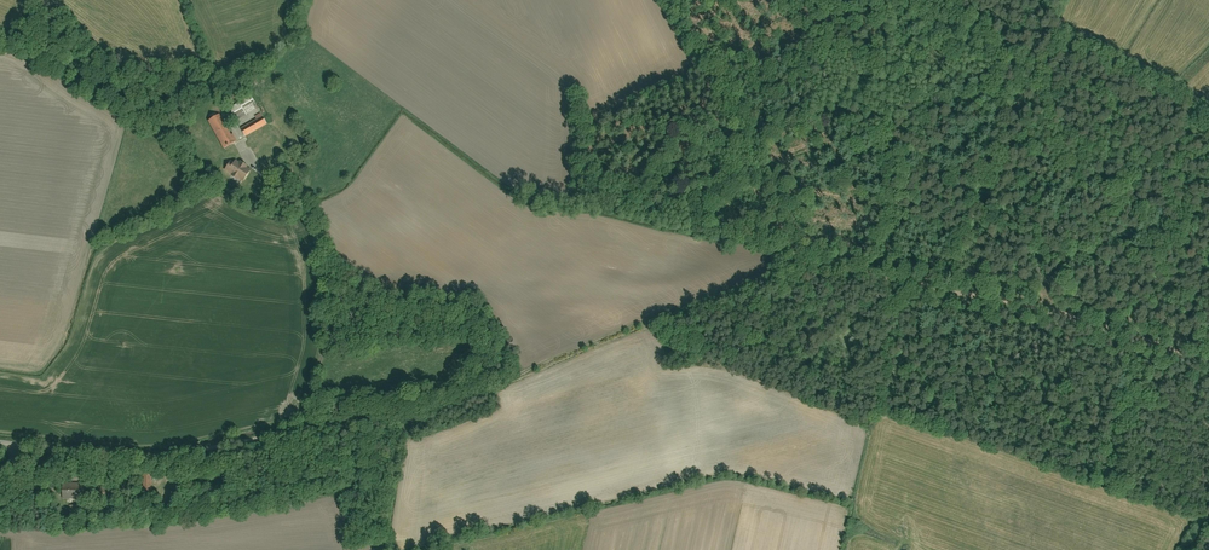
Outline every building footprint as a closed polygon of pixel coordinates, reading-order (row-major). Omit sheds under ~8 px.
[(251,116),(245,107),(256,100),(253,95),(231,109),(240,123),(251,116)] [(224,149),(235,143),(219,117),(209,123),(224,149)] [(243,140),(269,125),(264,117),(238,132),(243,140)] [(201,139),(206,125),(191,119),(186,133),(201,139)] [(235,159),(226,173),(245,184),(254,170),(235,159)] [(263,187),(250,184),(246,198),(259,202),(263,187)] [(143,475),(143,496),(152,496),(152,475),(143,475)] [(61,482),(61,496),(84,495),(84,482),(61,482)] [(78,506),(69,506),(69,515),(78,515),(78,506)]
